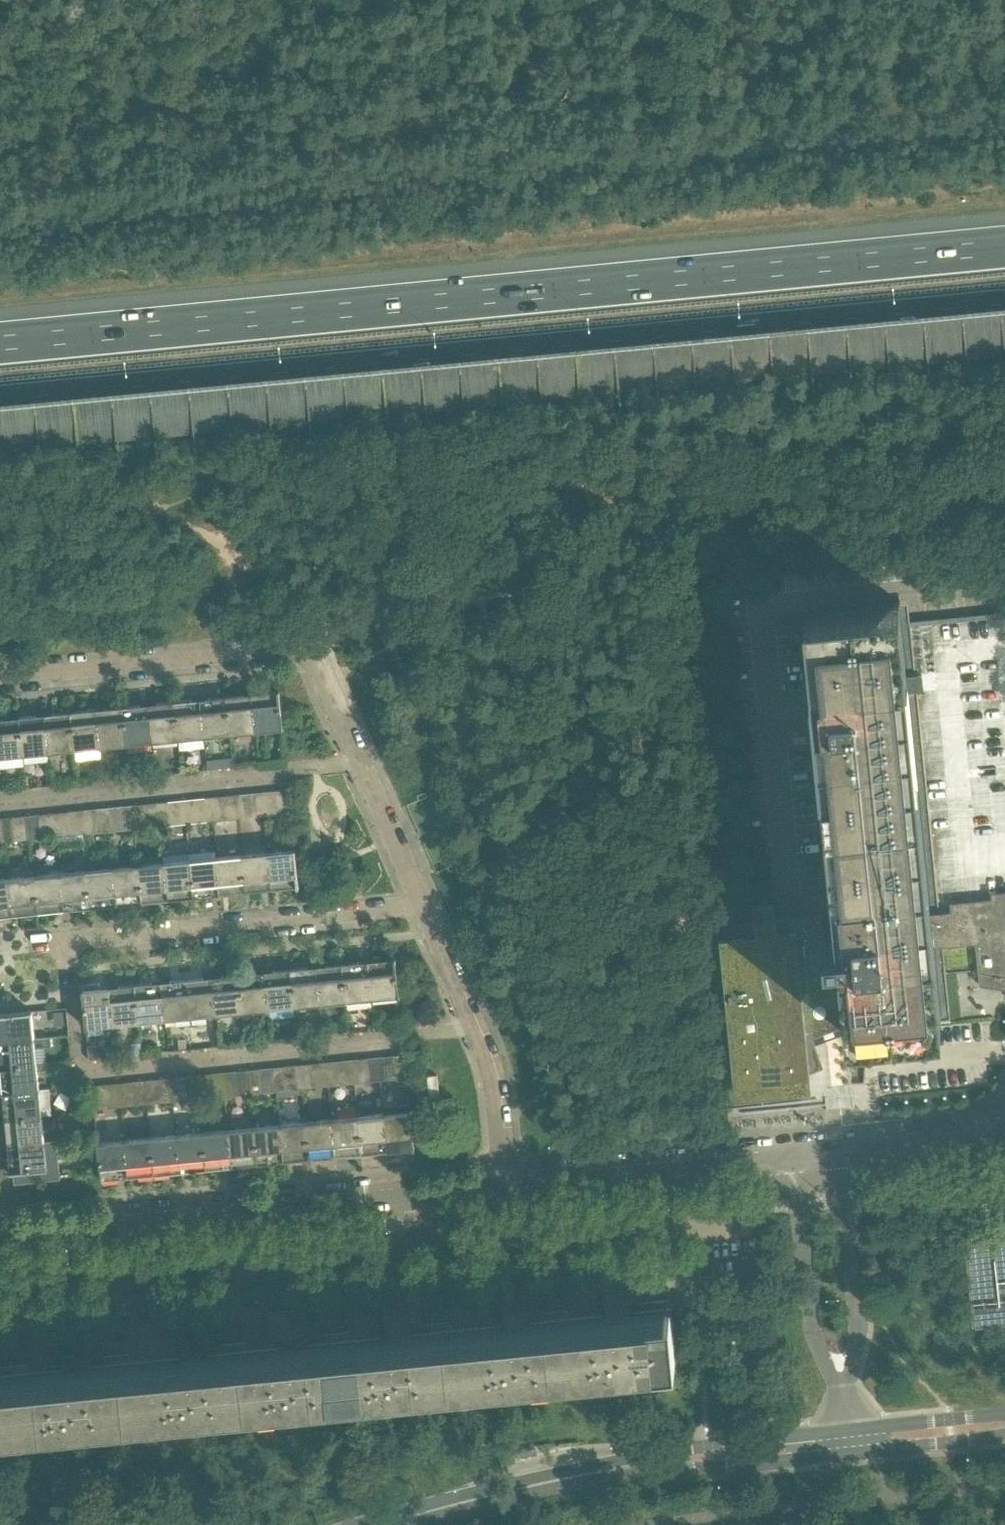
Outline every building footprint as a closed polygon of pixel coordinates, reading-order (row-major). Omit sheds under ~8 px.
[(792,329),(0,405),(0,449),(2,449),(40,445),(79,441),(117,438),(156,434),(195,430),(234,426),(272,423),(310,419),(350,415),(388,412),(427,408),(466,404),(504,400),(543,396),(579,393),(618,390),(658,386),(677,385),(697,383),(737,378),(774,374),(813,371),(835,370),(851,368),(889,365),(928,361),(966,357),(1004,354),(1004,308),(792,329)] [(823,787),(837,937),(824,938),(822,913),(793,916),(776,917),(775,900),(754,902),(755,919),(710,924),(717,999),(729,1030),(736,1099),(811,1092),(809,1072),(824,1067),(813,1037),(836,1028),(845,1025),(845,1032),(941,1023),(934,949),(976,944),(980,985),(1004,989),(1004,894),(1003,894),(1003,898),(950,903),(951,911),(930,913),(929,902),(928,885),(901,623),(899,602),(805,612),(823,787)] [(930,913),(951,911),(950,903),(1003,898),(1003,894),(1004,894),(1004,612),(901,623),(928,885),(929,902),(930,913)] [(252,694),(256,731),(281,729),(281,730),(284,729),(283,724),(282,724),(279,696),(280,696),(280,691),(278,691),(278,692),(263,694),(262,693),(252,694)] [(230,734),(256,731),(252,694),(242,695),(242,696),(227,697),(230,734)] [(204,737),(230,734),(227,697),(211,699),(211,698),(201,699),(204,737)] [(178,739),(204,737),(201,699),(191,700),(191,701),(175,703),(178,739)] [(152,742),(178,739),(175,703),(159,704),(159,703),(149,704),(152,742)] [(127,744),(152,742),(149,704),(139,705),(139,706),(123,708),(127,744)] [(101,747),(127,744),(123,708),(107,710),(107,709),(97,710),(101,747)] [(75,750),(101,747),(97,710),(87,711),(87,712),(71,713),(75,750)] [(49,752),(75,750),(71,713),(55,715),(55,714),(45,715),(49,752)] [(23,755),(49,752),(45,715),(35,716),(35,717),(19,718),(23,755)] [(23,755),(19,718),(4,720),(4,719),(0,720),(0,757),(23,755)] [(276,791),(279,815),(292,814),(292,809),(291,809),(289,794),(290,794),(289,790),(276,791)] [(267,816),(279,815),(276,791),(264,792),(267,816)] [(255,817),(267,816),(264,792),(252,793),(255,817)] [(243,818),(255,817),(252,793),(241,795),(243,818)] [(231,820),(243,818),(241,795),(228,796),(231,820)] [(219,821),(231,820),(228,796),(217,797),(219,821)] [(207,822),(219,821),(217,797),(205,798),(207,822)] [(195,823),(207,822),(205,798),(192,799),(195,823)] [(183,824),(195,823),(192,799),(180,801),(183,824)] [(171,826),(183,824),(180,801),(169,802),(171,826)] [(159,827),(171,826),(169,802),(156,803),(159,827)] [(147,828),(159,827),(156,803),(145,804),(147,828)] [(135,829),(147,828),(145,804),(133,805),(135,829)] [(123,830),(135,829),(133,805),(121,807),(123,830)] [(111,832),(123,830),(121,807),(109,808),(111,832)] [(99,833),(111,832),(109,808),(97,809),(99,833)] [(87,834),(99,833),(97,809),(85,810),(87,834)] [(75,835),(87,834),(85,810),(73,811),(75,835)] [(63,836),(75,835),(73,811),(61,813),(63,836)] [(52,838),(63,836),(61,813),(49,814),(52,838)] [(39,839),(52,838),(49,814),(37,815),(39,839)] [(27,840),(39,839),(37,815),(25,816),(27,840)] [(15,841),(27,840),(25,816),(13,817),(15,841)] [(3,842),(15,841),(13,817),(1,819),(3,842)] [(268,853),(272,890),(282,889),(282,888),(297,887),(297,888),(299,887),(299,883),(296,854),(296,849),(293,849),(293,850),(268,853)] [(216,850),(190,852),(195,897),(210,896),(220,895),(217,858),(216,850)] [(164,855),(165,863),(169,901),(179,900),(179,899),(195,897),(190,852),(164,855)] [(242,856),(246,892),(262,890),(262,891),(272,890),(268,853),(267,853),(242,856)] [(230,893),(246,892),(242,856),(217,858),(220,895),(230,894),(230,893)] [(165,863),(139,866),(142,902),(159,901),(169,901),(165,863)] [(139,866),(113,869),(117,906),(127,905),(127,904),(142,902),(139,866)] [(107,907),(117,906),(113,869),(87,871),(91,908),(107,906),(107,907)] [(87,871),(61,874),(65,911),(75,910),(75,909),(91,908),(87,871)] [(55,912),(65,911),(61,874),(36,877),(39,913),(55,911),(55,912)] [(23,915),(39,913),(36,877),(9,879),(13,916),(23,915)] [(13,916),(9,879),(0,880),(0,917),(3,917),(13,916)] [(368,960),(372,997),(397,995),(397,996),(399,996),(399,991),(398,991),(395,963),(396,963),(396,957),(393,958),(394,959),(378,960),(368,960)] [(346,1000),(372,997),(368,960),(358,961),(358,962),(342,964),(346,1000)] [(320,1003),(346,1000),(342,964),(326,965),(316,966),(320,1003)] [(294,1005),(320,1003),(316,966),(307,967),(290,969),(294,1005)] [(268,1008),(294,1005),(290,969),(275,971),(275,970),(265,971),(268,1008)] [(243,1010),(268,1008),(265,971),(255,972),(239,974),(243,1010)] [(216,1013),(243,1010),(239,974),(223,976),(223,975),(213,976),(216,1013)] [(191,1016),(216,1013),(213,976),(203,977),(203,978),(187,979),(191,1016)] [(165,1018),(191,1016),(187,979),(172,981),(172,980),(161,981),(165,1018)] [(139,1021),(165,1018),(161,981),(151,982),(152,983),(135,985),(139,1021)] [(84,989),(82,989),(83,994),(86,1022),(85,1022),(86,1027),(88,1027),(88,1026),(113,1024),(109,987),(100,988),(100,983),(83,985),(84,989)] [(113,1024),(139,1021),(135,985),(120,986),(120,985),(109,987),(113,1024)] [(32,1013),(33,1013),(33,1010),(28,1011),(0,1014),(0,1041),(35,1038),(32,1013)] [(0,1041),(0,1057),(1,1067),(37,1064),(36,1048),(51,1046),(50,1036),(35,1038),(0,1041)] [(89,1060),(117,1057),(115,1043),(88,1046),(89,1060)] [(393,1056),(395,1079),(407,1078),(407,1074),(406,1074),(405,1059),(406,1059),(405,1055),(393,1056)] [(384,1081),(395,1079),(393,1056),(380,1057),(384,1081)] [(372,1082),(384,1081),(380,1057),(369,1058),(372,1082)] [(360,1083),(372,1082),(369,1058),(357,1059),(360,1083)] [(348,1084),(360,1083),(357,1059),(345,1061),(348,1084)] [(335,1085),(348,1084),(345,1061),(333,1062),(335,1085)] [(323,1087),(335,1085),(333,1062),(321,1063),(323,1087)] [(311,1088),(323,1087),(321,1063),(309,1064),(311,1088)] [(3,1093),(40,1090),(37,1064),(1,1067),(3,1083),(2,1083),(3,1093)] [(299,1089),(311,1088),(309,1064),(297,1065),(299,1089)] [(287,1090),(299,1089),(297,1065),(285,1066),(287,1090)] [(275,1091),(287,1090),(285,1066),(273,1068),(275,1091)] [(264,1093),(275,1091),(273,1068),(261,1069),(264,1093)] [(252,1094),(264,1093),(261,1069),(249,1070),(252,1094)] [(239,1095),(252,1094),(249,1070),(237,1071),(239,1095)] [(227,1096),(239,1095),(237,1071),(225,1072),(227,1096)] [(216,1097),(227,1096),(225,1072),(213,1073),(216,1097)] [(213,1073),(204,1074),(201,1075),(203,1099),(216,1097),(213,1073)] [(192,1100),(203,1099),(201,1075),(189,1076),(192,1100)] [(430,1075),(427,1075),(429,1100),(432,1100),(439,1099),(438,1075),(430,1075)] [(58,1078),(59,1088),(74,1086),(72,1076),(58,1078)] [(179,1101),(192,1100),(189,1076),(177,1077),(179,1101)] [(168,1102),(179,1101),(177,1077),(165,1078),(168,1102)] [(156,1103),(168,1102),(165,1078),(154,1079),(156,1103)] [(144,1104),(156,1103),(154,1079),(141,1081),(144,1104)] [(132,1106),(144,1104),(141,1081),(129,1082),(132,1106)] [(119,1107),(132,1106),(129,1082),(117,1083),(119,1107)] [(106,1108),(119,1107),(117,1083),(103,1084),(106,1108)] [(106,1108),(103,1084),(92,1085),(92,1090),(93,1090),(94,1105),(94,1109),(106,1108)] [(40,1090),(3,1093),(4,1103),(6,1119),(42,1115),(52,1114),(51,1097),(50,1089),(40,1090)] [(410,1104),(383,1107),(384,1114),(387,1151),(397,1150),(398,1150),(399,1150),(412,1148),(412,1149),(413,1149),(415,1149),(414,1144),(413,1144),(411,1116),(411,1111),(410,1104)] [(377,1152),(387,1151),(384,1114),(358,1117),(361,1153),(377,1152)] [(7,1135),(8,1145),(45,1141),(42,1115),(6,1119),(7,1135)] [(345,1155),(361,1153),(358,1117),(332,1119),(336,1156),(345,1155)] [(325,1157),(336,1156),(332,1119),(306,1122),(309,1158),(325,1157)] [(294,1160),(309,1158),(306,1122),(280,1124),(283,1161),(294,1161),(294,1160)] [(273,1162),(283,1161),(280,1124),(254,1127),(257,1163),(273,1162)] [(242,1165),(257,1163),(254,1127),(228,1130),(232,1167),(242,1166),(242,1165)] [(202,1132),(206,1169),(221,1167),(221,1168),(232,1167),(228,1130),(202,1132)] [(190,1170),(206,1169),(202,1132),(176,1135),(180,1172),(190,1171),(190,1170)] [(151,1137),(154,1174),(170,1172),(170,1173),(180,1172),(176,1135),(151,1137)] [(138,1175),(154,1174),(151,1137),(125,1140),(128,1177),(138,1176),(138,1175)] [(10,1172),(13,1172),(15,1184),(61,1179),(57,1140),(45,1142),(45,1141),(8,1145),(9,1155),(11,1170),(10,1170),(10,1172)] [(128,1177),(125,1140),(100,1143),(100,1142),(97,1142),(98,1147),(101,1175),(100,1175),(101,1180),(103,1180),(103,1179),(119,1177),(119,1178),(128,1177)] [(968,1238),(976,1324),(1004,1321),(1004,1234),(968,1238)] [(568,1323),(573,1368),(671,1359),(666,1314),(632,1317),(630,1299),(635,1299),(633,1278),(604,1281),(604,1279),(602,1279),(606,1319),(568,1323)] [(573,1368),(568,1323),(531,1327),(529,1309),(534,1309),(531,1289),(502,1291),(502,1289),(488,1291),(489,1307),(502,1306),(505,1329),(458,1334),(463,1379),(573,1368)] [(463,1379),(458,1334),(412,1339),(411,1321),(415,1321),(413,1300),(384,1303),(384,1301),(382,1301),(386,1341),(348,1345),(353,1390),(463,1379)] [(353,1390),(348,1345),(311,1349),(309,1331),(313,1331),(311,1310),(282,1313),(282,1311),(280,1311),(281,1313),(267,1315),(271,1353),(247,1355),(251,1400),(353,1390)] [(251,1400),(247,1355),(209,1359),(207,1341),(212,1341),(210,1320),(181,1323),(181,1321),(179,1321),(183,1362),(136,1366),(141,1411),(251,1400)] [(141,1411),(136,1366),(90,1371),(88,1353),(93,1353),(91,1332),(62,1335),(62,1333),(60,1333),(64,1373),(27,1377),(31,1422),(141,1411)] [(27,1377),(0,1380),(0,1425),(31,1422),(27,1377)]
